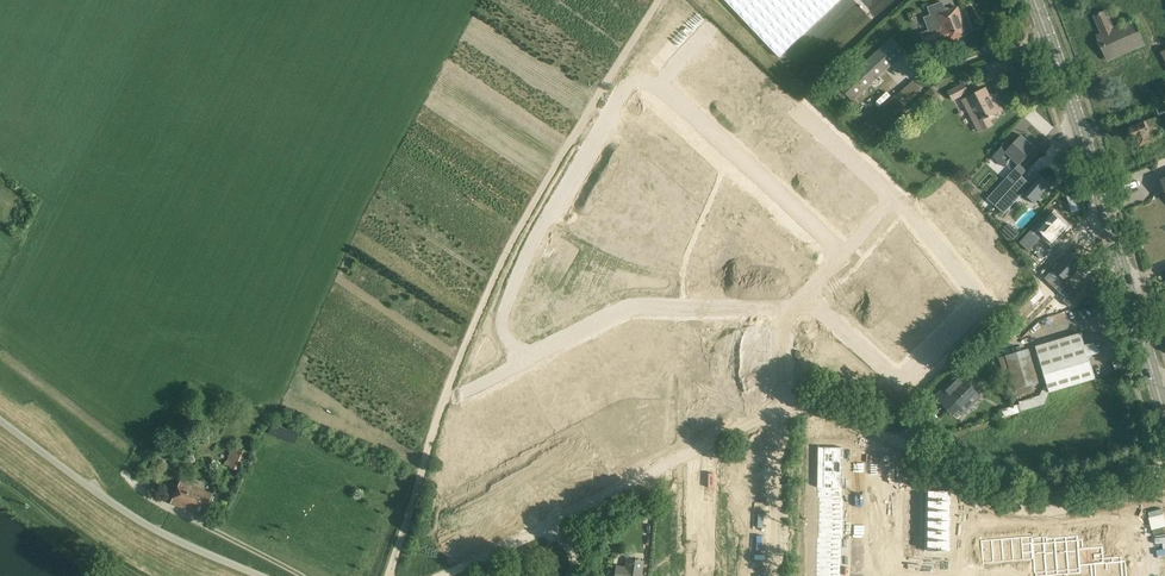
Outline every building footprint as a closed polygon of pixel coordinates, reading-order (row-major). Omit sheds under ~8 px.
[(779,57),(839,0),(725,0),(779,57)] [(946,12),(942,2),(927,8),(930,15),(923,18),(928,30),(920,33),(922,38),(921,38),(925,49),(948,41),(948,42),(968,34),(958,7),(946,12)] [(1144,44),(1134,21),(1113,30),(1106,11),(1095,16),(1103,35),(1098,37),(1108,60),(1144,44)] [(721,36),(713,43),(731,59),(738,51),(721,36)] [(853,101),(906,53),(891,37),(835,89),(843,99),(847,95),(853,101)] [(713,43),(707,51),(724,66),(731,59),(713,43)] [(700,58),(717,74),(724,66),(707,51),(700,58)] [(700,58),(693,65),(710,81),(717,74),(700,58)] [(743,69),(746,73),(751,67),(747,64),(743,69)] [(703,88),(710,81),(693,65),(686,73),(703,88)] [(746,73),(743,69),(738,75),(741,78),(746,73)] [(686,73),(677,83),(694,98),(703,88),(686,73)] [(764,79),(759,74),(755,78),(761,83),(764,79)] [(733,87),(738,82),(734,79),(729,84),(733,87)] [(761,83),(766,87),(769,84),(764,79),(761,83)] [(864,142),(922,90),(914,80),(899,94),(898,93),(855,131),(864,142)] [(724,89),(728,93),(733,87),(729,84),(724,89)] [(952,100),(961,96),(969,92),(964,84),(948,92),(952,100)] [(931,87),(917,101),(917,102),(925,109),(926,111),(940,97),(931,87)] [(985,89),(966,99),(970,107),(966,109),(978,133),(992,125),(988,118),(990,117),(989,116),(1001,110),(993,94),(990,96),(985,89)] [(775,95),(780,100),(783,96),(778,91),(775,95)] [(720,93),(715,99),(719,102),(724,97),(720,93)] [(789,101),(783,96),(780,100),(785,105),(789,101)] [(710,104),(714,107),(719,102),(715,99),(710,104)] [(1159,116),(1164,114),(1164,104),(1155,108),(1159,116)] [(731,134),(746,117),(737,108),(721,125),(731,134)] [(786,116),(783,120),(788,124),(792,121),(786,116)] [(740,142),(756,126),(746,117),(731,134),(740,142)] [(1163,140),(1160,135),(1153,118),(1144,121),(1128,127),(1136,147),(1143,144),(1145,148),(1163,140)] [(794,129),(797,126),(792,121),(788,124),(794,129)] [(750,151),(765,134),(756,126),(740,142),(750,151)] [(798,133),(804,138),(807,135),(802,130),(798,133)] [(757,158),(773,141),(765,134),(750,151),(757,158)] [(804,138),(809,143),(813,139),(807,135),(804,138)] [(1005,140),(991,155),(1004,167),(1012,158),(1019,165),(1035,148),(1021,135),(1012,145),(1005,140)] [(765,164),(780,147),(773,141),(757,158),(765,164)] [(765,164),(773,171),(788,155),(780,147),(765,164)] [(824,156),(827,153),(822,148),(818,151),(824,156)] [(829,161),(833,157),(827,153),(824,156),(829,161)] [(833,165),(839,169),(842,166),(837,161),(833,165)] [(707,185),(712,172),(690,163),(684,176),(707,185)] [(785,183),(793,189),(809,173),(801,166),(785,183)] [(848,171),(842,166),(839,169),(844,174),(848,171)] [(816,179),(809,173),(793,189),(800,196),(816,179)] [(1016,182),(995,205),(1004,214),(1023,193),(1035,204),(1052,186),(1038,173),(1029,183),(1022,176),(1016,182)] [(852,174),(848,178),(854,183),(857,179),(852,174)] [(982,201),(993,192),(978,175),(967,184),(982,201)] [(707,185),(684,176),(680,185),(702,194),(706,185),(706,186),(707,185)] [(1009,176),(987,199),(995,205),(1016,182),(1009,176)] [(823,186),(816,179),(800,196),(808,203),(823,186)] [(857,179),(854,183),(859,188),(863,184),(857,179)] [(702,194),(680,185),(676,194),(698,203),(702,194)] [(823,186),(808,203),(815,209),(831,193),(823,186)] [(865,186),(861,189),(867,194),(870,191),(865,186)] [(823,216),(838,199),(831,193),(815,209),(823,216)] [(676,194),(673,203),(694,212),(698,203),(676,194)] [(823,216),(830,223),(846,206),(838,199),(823,216)] [(694,212),(673,203),(669,212),(690,221),(694,212)] [(856,215),(846,206),(830,223),(840,232),(856,215)] [(690,221),(669,212),(665,221),(686,230),(690,221)] [(1039,221),(1025,234),(1030,240),(1041,230),(1048,238),(1061,225),(1052,217),(1043,225),(1039,221)] [(686,230),(665,221),(660,233),(681,242),(686,230)] [(660,233),(654,245),(677,254),(677,253),(676,253),(681,242),(660,233)] [(1070,251),(1052,271),(1062,280),(1054,288),(1065,299),(1064,301),(1070,306),(1082,295),(1075,289),(1073,291),(1066,284),(1084,264),(1070,251)] [(868,266),(873,271),(877,268),(871,263),(868,266)] [(873,271),(879,276),(882,273),(877,268),(873,271)] [(871,274),(865,269),(862,273),(868,277),(871,274)] [(868,277),(873,282),(876,279),(871,274),(868,277)] [(898,291),(892,286),(889,290),(894,295),(898,291)] [(889,290),(886,294),(891,298),(894,295),(889,290)] [(903,296),(898,291),(894,295),(900,300),(903,296)] [(900,300),(894,295),(891,298),(896,303),(900,300)] [(916,307),(912,311),(918,316),(921,312),(916,307)] [(921,312),(918,316),(923,321),(927,317),(921,312)] [(912,322),(915,318),(910,314),(907,317),(912,322)] [(915,318),(912,322),(918,327),(921,323),(915,318)] [(1095,379),(1089,357),(1101,353),(1101,352),(1094,343),(1085,345),(1081,333),(1035,347),(1049,392),(1095,379)] [(1029,349),(1005,356),(1016,390),(1039,383),(1029,349)] [(956,404),(964,413),(981,397),(964,379),(968,375),(963,370),(942,391),(948,396),(941,403),(949,411),(956,404)] [(1017,406),(998,409),(999,417),(1018,413),(1017,406)] [(233,447),(225,466),(239,472),(248,453),(233,447)] [(818,447),(818,458),(844,458),(844,447),(818,447)] [(156,458),(146,474),(156,481),(167,465),(156,458)] [(818,458),(818,468),(843,468),(844,458),(818,458)] [(818,468),(817,478),(843,478),(843,468),(818,468)] [(817,478),(817,488),(843,488),(843,478),(817,478)] [(180,481),(171,503),(203,517),(212,495),(180,481)] [(817,488),(817,498),(844,498),(844,497),(843,497),(843,488),(817,488)] [(925,490),(925,501),(951,501),(951,491),(925,490)] [(817,498),(818,498),(818,508),(844,508),(844,498),(817,498)] [(925,501),(925,511),(951,511),(951,501),(925,501)] [(818,508),(818,518),(844,518),(844,508),(818,508)] [(925,511),(925,521),(951,521),(951,511),(925,511)] [(818,518),(818,528),(844,528),(844,518),(818,518)] [(925,521),(925,531),(951,531),(951,521),(925,521)] [(816,537),(816,538),(844,538),(844,528),(818,528),(818,537),(816,537)] [(925,531),(925,541),(950,541),(951,531),(925,531)] [(1031,536),(1021,537),(1023,560),(1033,559),(1031,536)] [(1031,536),(1033,559),(1033,566),(1034,571),(1034,573),(1080,569),(1080,566),(1094,565),(1095,575),(1122,575),(1121,561),(1104,562),(1103,559),(1103,558),(1102,547),(1083,548),(1082,548),(1079,549),(1078,540),(1033,544),(1032,538),(1032,536),(1031,536)] [(1021,537),(1011,538),(1013,561),(1023,560),(1021,537)] [(816,538),(816,548),(842,548),(842,539),(844,539),(844,538),(816,538)] [(1011,538),(1001,539),(1003,562),(1013,561),(1011,538)] [(1001,539),(991,540),(993,562),(1003,562),(1001,539)] [(991,540),(981,540),(983,563),(993,562),(991,540)] [(925,541),(924,552),(950,552),(950,541),(925,541)] [(816,548),(816,558),(842,558),(842,548),(816,548)] [(816,558),(816,568),(842,568),(842,558),(816,558)] [(614,575),(641,575),(643,562),(626,559),(625,567),(616,565),(614,575)] [(816,575),(842,575),(842,568),(816,568),(816,575)]
